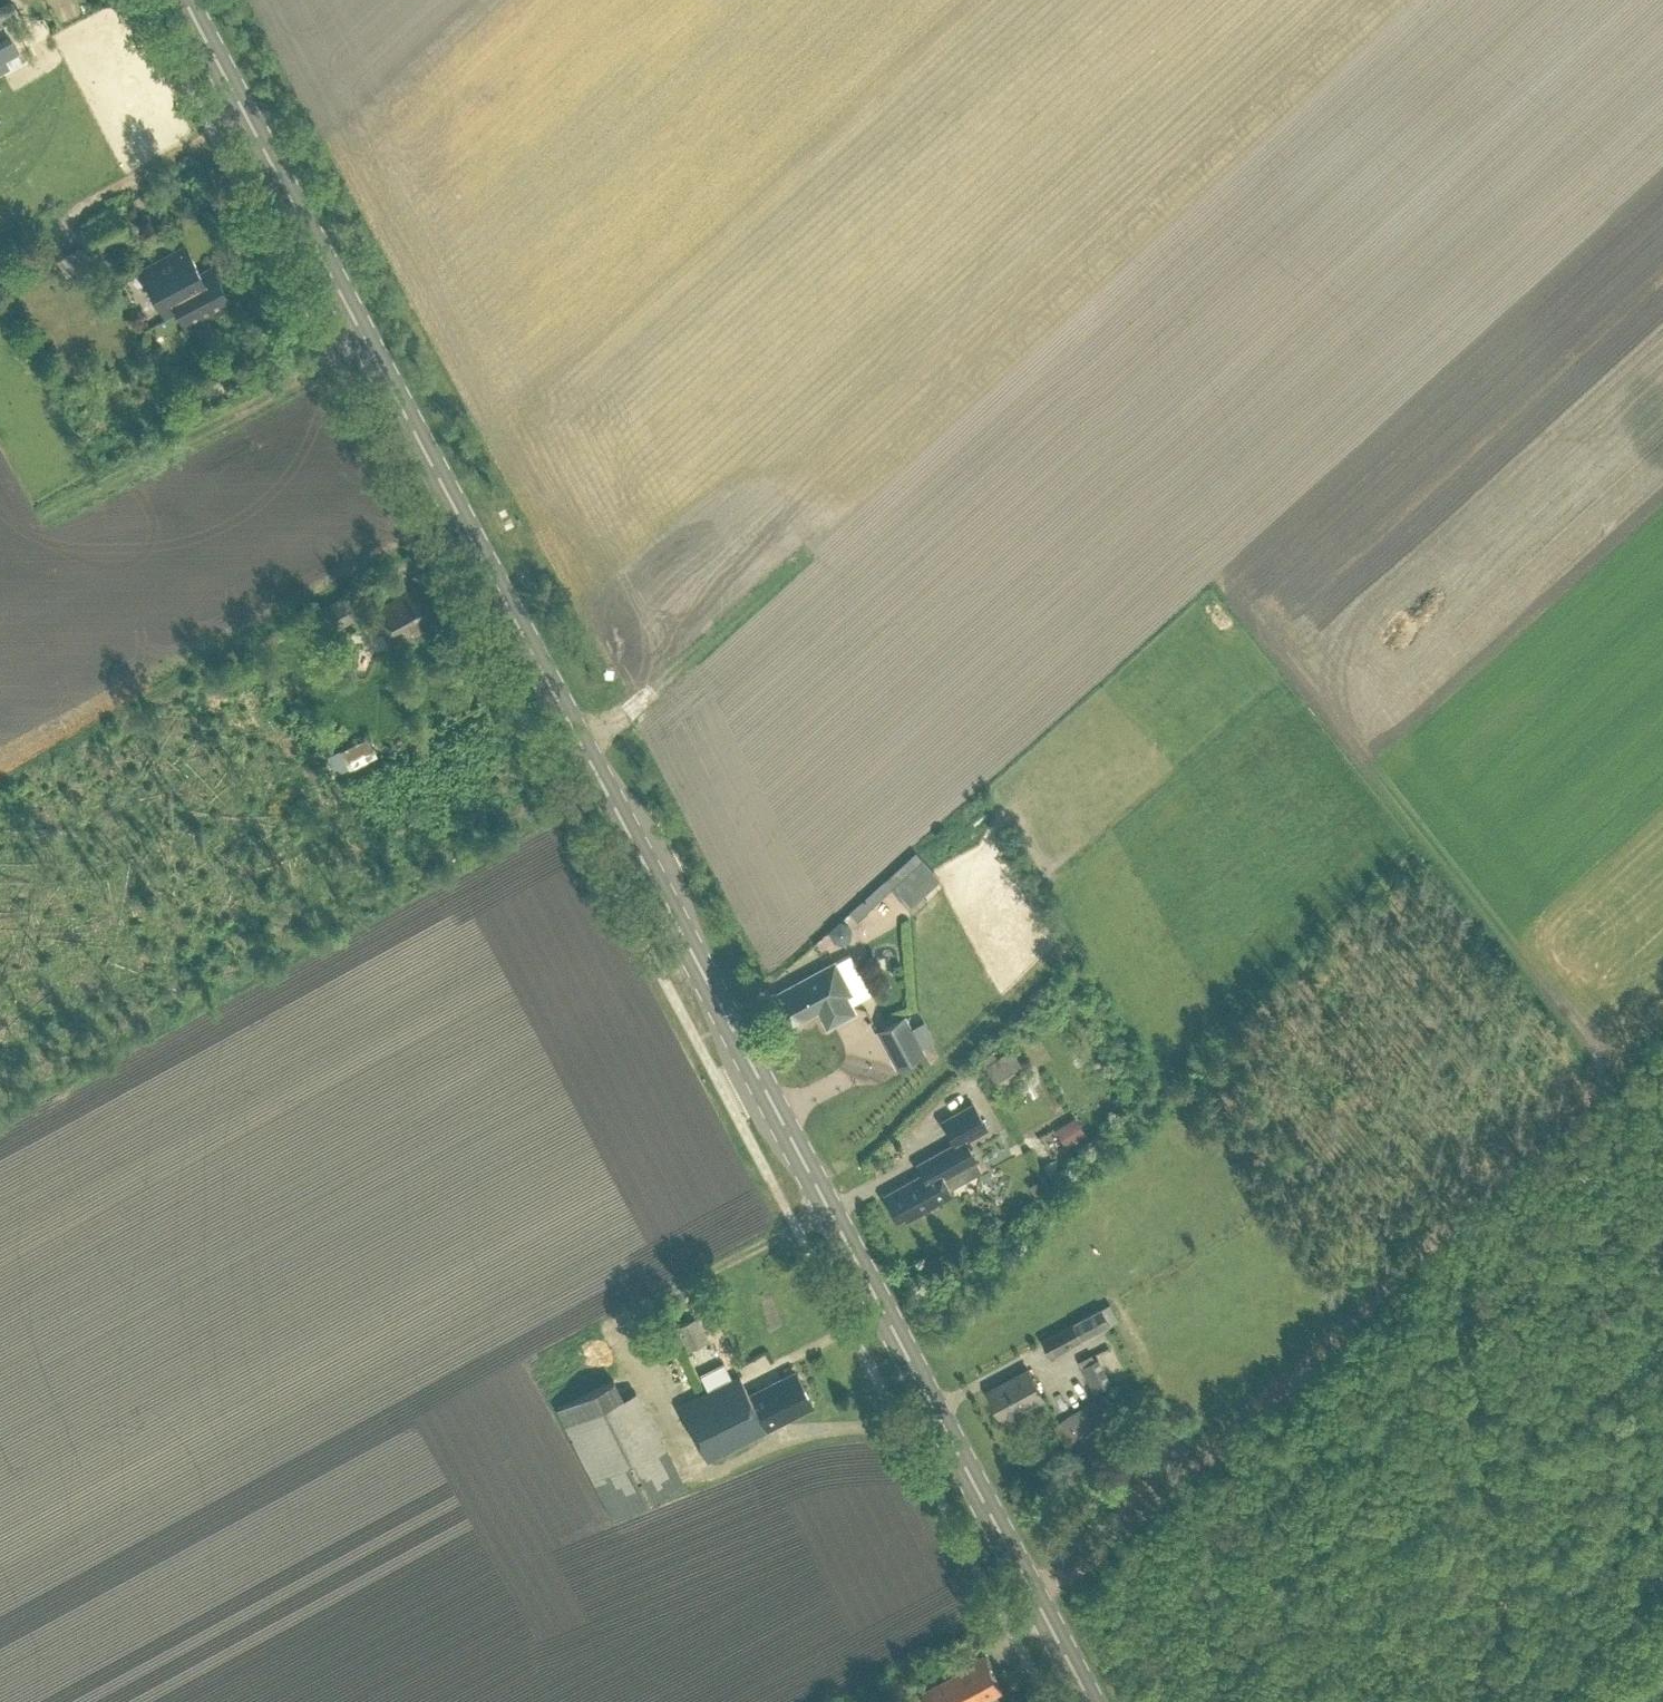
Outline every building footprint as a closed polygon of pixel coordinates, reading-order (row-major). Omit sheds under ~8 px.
[(9,0),(0,0),(0,25),(1,26),(18,17),(9,0)] [(28,50),(12,20),(0,27),(0,38),(11,59),(28,50)] [(200,272),(186,245),(141,269),(165,314),(176,307),(186,325),(231,301),(212,266),(200,272)] [(442,615),(424,581),(371,611),(373,615),(361,621),(375,646),(387,640),(389,644),(442,615)] [(359,614),(349,594),(320,609),(333,634),(355,623),(352,617),(359,614)] [(374,753),(363,734),(341,747),(352,766),(374,753)] [(935,872),(916,851),(850,911),(857,918),(891,887),(903,901),(935,872)] [(850,989),(834,959),(784,986),(786,990),(779,994),(793,1020),(818,1007),(822,1016),(834,1019),(846,1013),(850,1001),(845,992),(850,989)] [(925,1052),(905,1014),(878,1028),(897,1066),(925,1052)] [(930,1014),(919,1019),(926,1034),(937,1030),(930,1014)] [(1001,1066),(1004,1077),(1024,1072),(1022,1061),(1001,1066)] [(983,1127),(970,1104),(940,1120),(952,1142),(916,1162),(921,1172),(884,1193),(896,1215),(903,1211),(905,1215),(949,1191),(947,1186),(977,1169),(971,1159),(973,1158),(963,1139),(983,1127)] [(1113,1322),(1103,1305),(1043,1337),(1052,1354),(1113,1322)] [(707,1338),(696,1315),(675,1325),(685,1348),(707,1338)] [(1044,1394),(1029,1365),(988,1386),(1002,1412),(1006,1410),(1011,1420),(1025,1412),(1022,1406),(1044,1394)] [(812,1404),(795,1368),(748,1391),(739,1372),(679,1401),(706,1458),(768,1428),(767,1426),(812,1404)] [(683,1480),(628,1372),(557,1408),(612,1516),(683,1480)] [(1110,1416),(1096,1395),(1055,1423),(1069,1444),(1110,1416)] [(984,1654),(961,1667),(963,1670),(925,1691),(931,1701),(977,1701),(986,1697),(986,1695),(1002,1686),(991,1664),(990,1664),(984,1654)]
